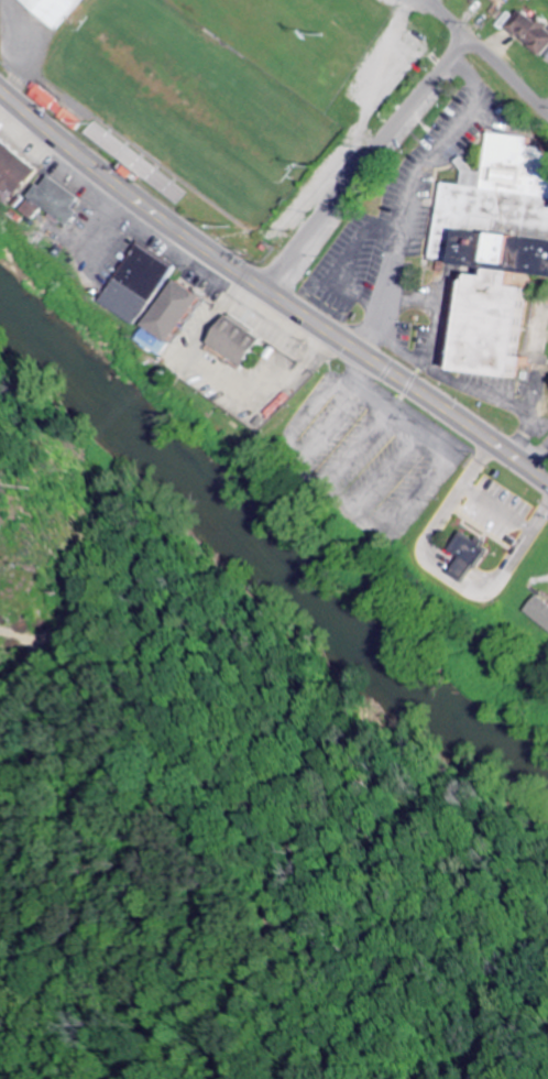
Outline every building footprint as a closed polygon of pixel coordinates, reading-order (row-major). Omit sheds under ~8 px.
[(91,0),(25,0),(62,33),(91,0)] [(544,59),(547,54),(547,28),(528,9),(510,28),(544,59)] [(547,276),(547,240),(466,231),(477,225),(485,226),(486,222),(527,226),(528,218),(544,220),(546,205),(547,204),(547,153),(546,149),(530,147),(530,138),(492,134),(488,170),(466,168),(464,186),(445,184),(437,261),(500,268),(499,276),(482,274),(472,372),(532,377),(541,288),(525,286),(526,274),(547,276)] [(88,213),(82,209),(89,199),(58,175),(41,198),(78,226),(88,213)] [(26,211),(40,219),(48,207),(34,198),(26,211)] [(108,304),(144,326),(179,267),(143,246),(108,304)] [(154,326),(180,344),(211,298),(186,280),(154,326)] [(218,344),(253,369),(272,342),(237,317),(218,344)] [(165,357),(173,346),(151,329),(142,340),(165,357)] [(460,574),(470,579),(479,563),(486,567),(495,549),(468,534),(458,553),(468,559),(460,574)] [(547,626),(547,601),(543,597),(530,612),(547,626)]
